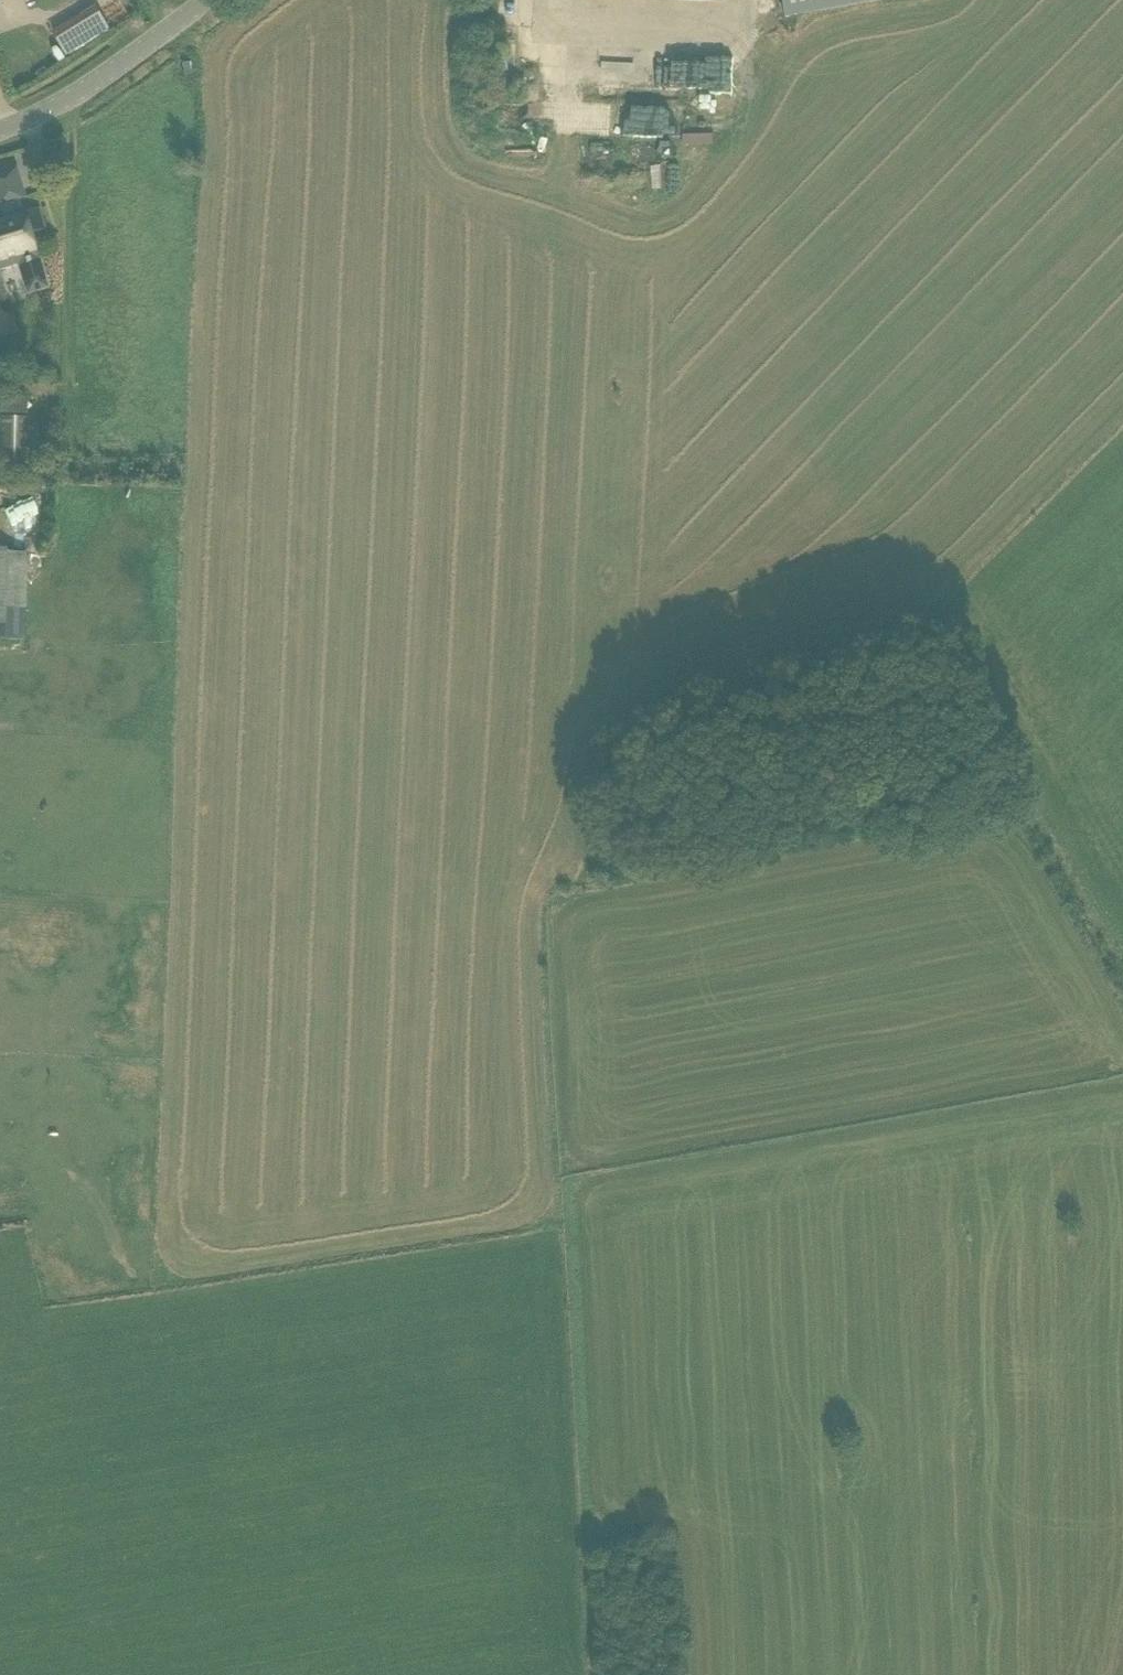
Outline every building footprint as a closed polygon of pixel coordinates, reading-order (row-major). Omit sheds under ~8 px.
[(882,0),(783,0),(786,18),(882,0)] [(54,26),(65,52),(112,33),(102,7),(54,26)] [(671,54),(670,85),(703,86),(703,99),(728,100),(729,77),(732,77),(733,56),(671,54)] [(716,106),(612,105),(612,131),(678,132),(679,125),(716,125),(716,106)] [(18,265),(19,266),(20,266),(20,265),(31,261),(24,237),(32,235),(46,230),(40,209),(25,213),(20,199),(0,205),(5,220),(0,221),(0,271),(18,265)] [(2,396),(0,473),(0,480),(29,481),(31,418),(28,416),(29,397),(2,396)] [(27,553),(0,553),(0,640),(26,641),(27,553)]
